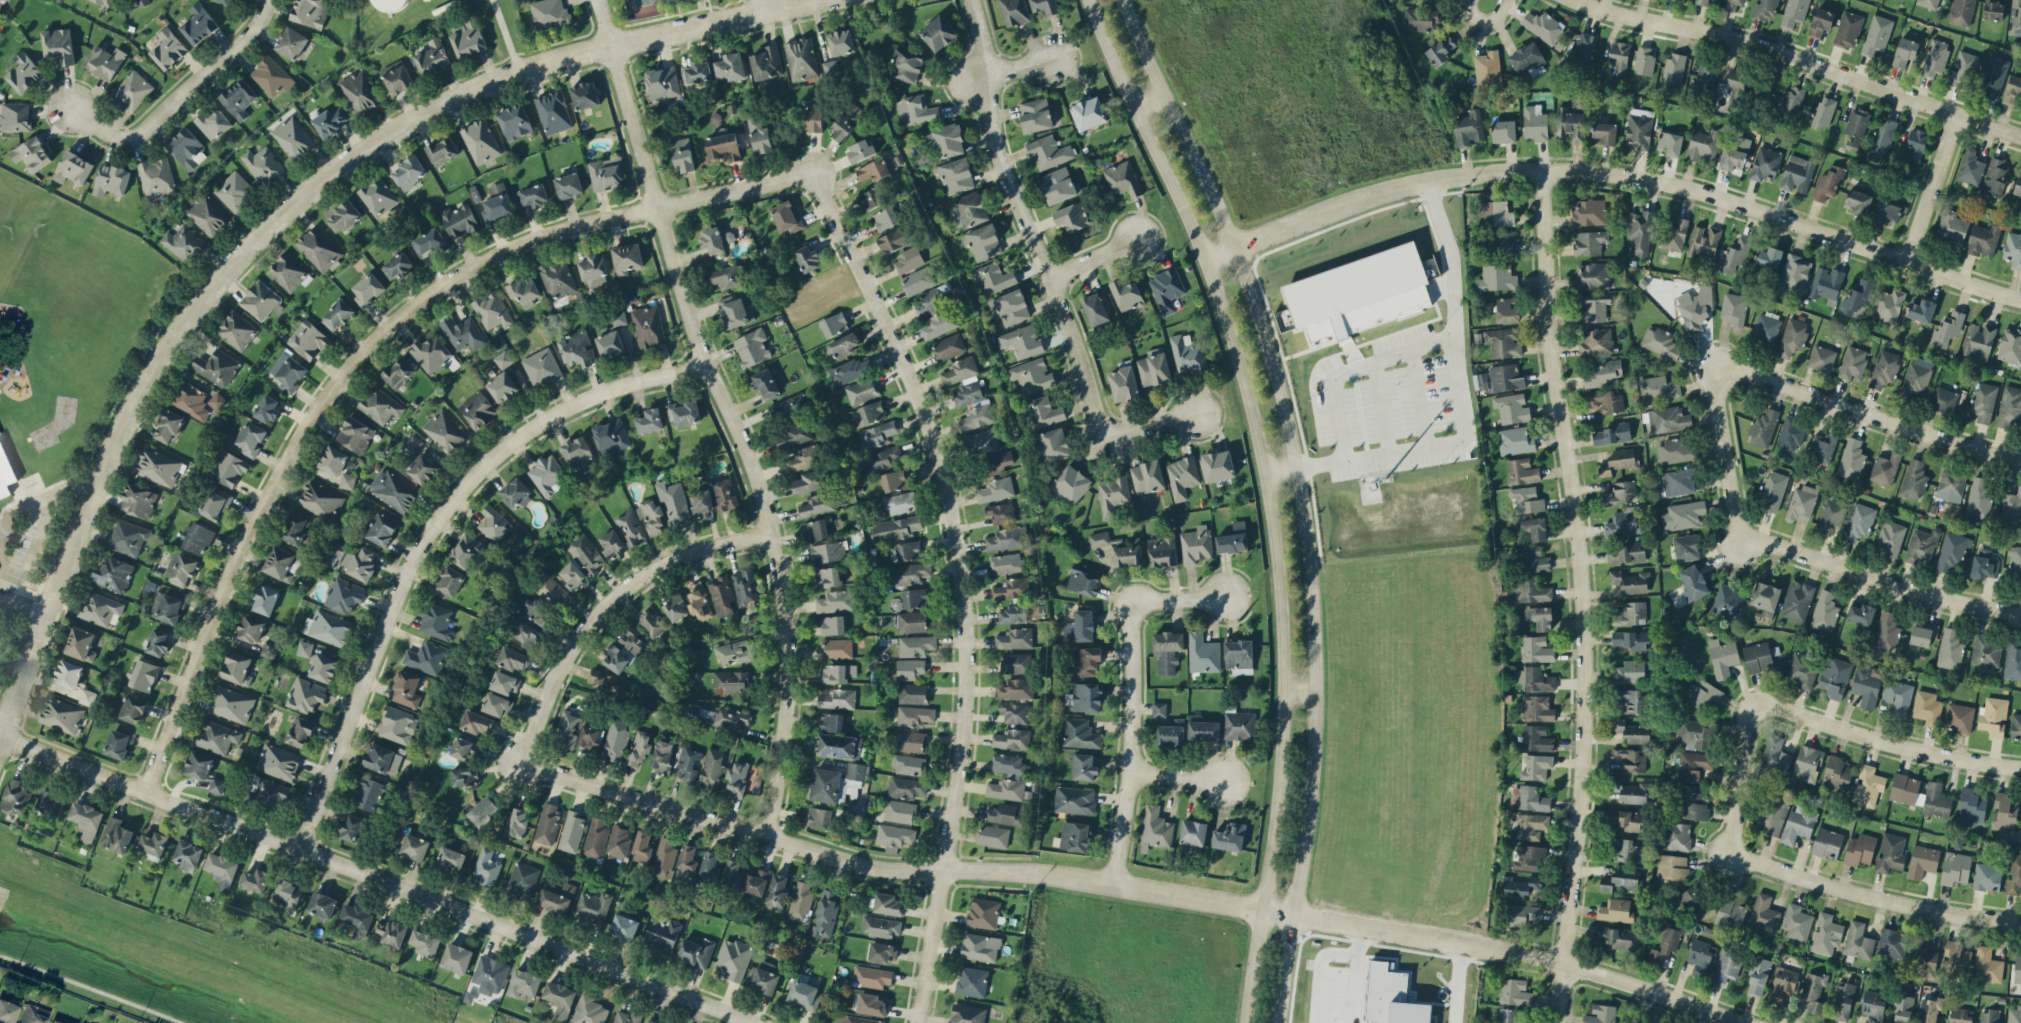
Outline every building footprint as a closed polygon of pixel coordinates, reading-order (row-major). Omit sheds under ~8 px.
[(188,8),(194,15),(180,25),(194,45),(219,27),(200,0),(188,8)] [(332,0),(296,0),(290,19),(322,30),(332,0)] [(367,2),(400,15),(405,0),(368,0),(367,2)] [(529,2),(536,30),(570,22),(565,0),(537,0),(529,2)] [(1025,0),(998,0),(1008,27),(1032,19),(1025,0)] [(1056,0),(1031,0),(1033,12),(1046,9),(1047,15),(1059,13),(1056,0)] [(1736,11),(1737,4),(1746,5),(1747,0),(1725,0),(1724,9),(1736,11)] [(1754,17),(1774,19),(1777,0),(1756,0),(1754,17)] [(1810,0),(1787,0),(1780,25),(1793,28),(1796,19),(1803,21),(1810,0)] [(1938,9),(1939,0),(1918,0),(1917,5),(1938,9)] [(1969,27),(1975,0),(1953,0),(1948,23),(1969,27)] [(2005,3),(2000,3),(2001,0),(1985,0),(1982,17),(2002,21),(2005,3)] [(2008,22),(2012,22),(2011,33),(2020,35),(2020,0),(2012,0),(2008,22)] [(1439,31),(1439,9),(1405,8),(1405,30),(1439,31)] [(1821,38),(1823,28),(1831,30),(1834,11),(1814,8),(1809,36),(1821,38)] [(1566,26),(1544,10),(1539,17),(1528,10),(1519,22),(1552,45),(1566,26)] [(1834,44),(1855,49),(1862,15),(1841,10),(1834,44)] [(935,52),(960,34),(943,11),(918,30),(935,52)] [(1873,57),(1876,47),(1884,50),(1894,20),(1874,13),(1860,52),(1873,57)] [(460,58),(488,46),(475,16),(455,25),(458,31),(450,35),(460,58)] [(149,53),(167,71),(189,48),(166,25),(158,34),(163,39),(149,53)] [(298,60),(309,36),(286,26),(275,50),(298,60)] [(41,31),(45,56),(59,54),(61,66),(75,64),(70,27),(41,31)] [(827,33),(833,56),(856,50),(850,27),(827,33)] [(1586,62),(1598,36),(1583,30),(1571,55),(1586,62)] [(1457,45),(1448,34),(1425,52),(1437,67),(1451,56),(1447,52),(1457,45)] [(414,54),(423,78),(452,67),(440,35),(427,40),(430,48),(414,54)] [(1915,58),(1919,41),(1900,36),(1893,64),(1905,67),(1908,56),(1915,58)] [(811,37),(783,42),(792,82),(819,76),(811,37)] [(1950,42),(1930,37),(1922,72),(1942,77),(1950,42)] [(1548,69),(1536,41),(1507,53),(1515,72),(1528,67),(1532,76),(1548,69)] [(750,55),(755,80),(783,74),(776,43),(762,46),(763,52),(750,55)] [(112,52),(94,44),(83,67),(112,80),(126,52),(115,46),(112,52)] [(1652,76),(1656,55),(1650,54),(1651,47),(1638,45),(1633,72),(1652,76)] [(917,84),(925,53),(896,47),(889,77),(917,84)] [(1474,55),(1478,93),(1502,90),(1498,48),(1487,50),(1487,54),(1474,55)] [(13,57),(19,64),(5,76),(22,95),(45,74),(23,49),(13,57)] [(1970,89),(1980,55),(1959,49),(1949,83),(1970,89)] [(723,54),(724,59),(714,61),(718,79),(727,77),(728,81),(747,77),(741,50),(723,54)] [(1663,81),(1681,85),(1686,55),(1668,51),(1663,81)] [(273,98),(283,87),(287,91),(297,81),(268,54),(248,74),(273,98)] [(1996,100),(2011,61),(1991,54),(1977,92),(1996,100)] [(1713,89),(1719,62),(1702,58),(1695,85),(1713,89)] [(381,67),(391,95),(414,87),(404,59),(381,67)] [(691,62),(691,67),(682,68),(684,83),(712,79),(709,59),(691,62)] [(822,62),(825,76),(839,74),(837,59),(822,62)] [(646,70),(649,99),(680,95),(676,66),(646,70)] [(338,80),(357,115),(382,102),(363,67),(338,80)] [(134,111),(154,85),(131,68),(112,95),(134,111)] [(1732,86),(1731,97),(1747,99),(1750,70),(1728,68),(1727,86),(1732,86)] [(2010,73),(2002,102),(2014,106),(2017,97),(2020,98),(2020,76),(2010,73)] [(258,97),(244,77),(219,96),(239,123),(249,115),(244,107),(258,97)] [(599,106),(596,81),(571,84),(574,109),(599,106)] [(1779,109),(1796,115),(1805,89),(1788,83),(1779,109)] [(573,126),(561,89),(534,98),(546,135),(573,126)] [(938,106),(927,107),(926,94),(896,98),(899,124),(940,119),(938,106)] [(1811,123),(1827,129),(1837,100),(1820,94),(1811,123)] [(1080,132),(1108,120),(1098,95),(1069,106),(1080,132)] [(1019,102),(1024,132),(1053,128),(1048,97),(1019,102)] [(820,108),(820,99),(805,99),(804,131),(822,132),(823,108),(820,108)] [(839,140),(867,115),(854,101),(827,126),(839,140)] [(30,102),(1,102),(1,130),(29,130),(30,102)] [(497,111),(507,141),(534,131),(523,102),(497,111)] [(1524,138),(1534,138),(1534,141),(1548,141),(1547,112),(1541,112),(1541,104),(1524,105),(1524,138)] [(1585,112),(1567,112),(1567,106),(1557,105),(1556,137),(1569,137),(1569,141),(1584,142),(1585,112)] [(329,108),(311,118),(324,141),(340,131),(336,124),(348,118),(341,107),(331,112),(329,108)] [(1845,133),(1863,138),(1870,111),(1851,107),(1845,133)] [(208,117),(202,111),(192,120),(213,142),(233,123),(218,108),(208,117)] [(1471,144),(1470,141),(1484,139),(1480,108),(1469,109),(1469,115),(1453,117),(1456,146),(1471,144)] [(773,149),(767,120),(760,121),(758,111),(746,114),(755,153),(773,149)] [(1654,117),(1630,113),(1623,145),(1648,150),(1654,117)] [(295,161),(316,144),(292,114),(270,130),(295,161)] [(459,129),(477,165),(502,153),(485,117),(459,129)] [(1875,123),(1870,156),(1888,159),(1895,120),(1884,118),(1883,124),(1875,123)] [(1493,143),(1516,142),(1515,120),(1492,121),(1493,143)] [(1618,124),(1595,121),(1592,138),(1601,139),(1600,143),(1615,145),(1618,124)] [(964,154),(961,123),(933,126),(937,157),(964,154)] [(185,127),(166,145),(190,171),(210,153),(185,127)] [(1919,164),(1928,132),(1911,127),(1906,145),(1912,147),(1908,161),(1919,164)] [(1710,133),(1692,129),(1686,158),(1698,160),(1699,157),(1714,160),(1721,130),(1711,128),(1710,133)] [(1680,157),(1683,134),(1660,131),(1658,148),(1667,149),(1666,155),(1680,157)] [(720,160),(721,164),(741,160),(736,132),(706,137),(710,162),(720,160)] [(1718,167),(1731,171),(1733,166),(1741,169),(1752,139),(1730,132),(1718,167)] [(53,159),(36,133),(8,152),(16,163),(22,158),(33,173),(53,159)] [(1071,144),(1058,148),(1053,133),(1027,143),(1038,171),(1076,156),(1071,144)] [(425,147),(435,166),(460,153),(451,134),(425,147)] [(672,139),(676,172),(694,170),(690,137),(672,139)] [(870,145),(867,138),(846,146),(852,163),(877,153),(874,144),(870,145)] [(253,154),(250,148),(240,154),(263,187),(286,172),(267,144),(253,154)] [(1762,181),(1764,175),(1775,179),(1783,152),(1759,144),(1749,177),(1762,181)] [(1955,178),(1977,186),(1986,162),(1974,158),(1977,149),(1967,145),(1955,178)] [(84,185),(94,162),(65,149),(52,178),(63,183),(66,177),(84,185)] [(165,153),(136,162),(147,198),(177,188),(165,153)] [(389,171),(402,190),(429,172),(415,153),(389,171)] [(1794,191),(1794,190),(1808,193),(1814,159),(1787,154),(1781,188),(1794,191)] [(874,180),(891,173),(884,156),(855,169),(860,181),(873,176),(874,180)] [(976,186),(967,156),(933,167),(936,178),(942,177),(948,195),(976,186)] [(2003,165),(2004,159),(1989,156),(1981,192),(2002,197),(2009,166),(2003,165)] [(592,191),(625,186),(621,157),(588,161),(592,191)] [(1113,194),(1127,188),(1131,198),(1143,193),(1129,159),(1103,170),(1113,194)] [(104,197),(106,189),(124,194),(131,170),(101,161),(92,194),(104,197)] [(1824,203),(1826,195),(1832,197),(1838,181),(1842,182),(1846,168),(1830,163),(1826,175),(1819,173),(1811,198),(1824,203)] [(1051,204),(1082,191),(1078,181),(1073,183),(1066,165),(1039,176),(1051,204)] [(213,190),(235,213),(257,192),(236,169),(213,190)] [(554,178),(560,199),(584,192),(578,171),(554,178)] [(377,218),(399,201),(379,174),(356,191),(377,218)] [(491,195),(506,189),(503,181),(487,186),(491,195)] [(532,202),(533,207),(550,201),(543,182),(518,191),(523,205),(532,202)] [(858,195),(865,211),(888,201),(881,185),(858,195)] [(954,200),(965,228),(991,218),(980,189),(954,200)] [(1845,204),(1853,206),(1851,213),(1867,217),(1872,194),(1848,189),(1845,204)] [(184,210),(213,238),(232,218),(203,190),(184,210)] [(498,218),(514,213),(508,191),(483,198),(486,209),(482,210),(487,225),(499,221),(498,218)] [(325,218),(337,234),(362,214),(350,198),(325,218)] [(1605,198),(1571,199),(1572,225),(1606,224),(1605,198)] [(780,232),(788,228),(790,233),(803,227),(790,199),(769,208),(780,232)] [(1896,223),(1902,206),(1879,199),(1872,221),(1886,225),(1887,220),(1896,223)] [(1065,222),(1069,232),(1091,224),(1082,200),(1052,211),(1057,225),(1065,222)] [(1515,225),(1515,211),(1508,211),(1508,200),(1479,201),(1479,226),(1515,225)] [(453,239),(479,226),(468,202),(452,210),(450,206),(438,211),(453,239)] [(871,214),(879,231),(905,220),(897,203),(871,214)] [(1970,221),(1956,217),(1958,211),(1944,207),(1935,237),(1962,246),(1970,221)] [(1656,212),(1629,210),(1627,236),(1632,236),(1630,255),(1648,256),(1650,235),(1655,236),(1656,212)] [(1660,248),(1684,252),(1688,218),(1676,217),(1675,223),(1663,221),(1660,248)] [(1004,251),(992,222),(959,235),(964,246),(969,244),(976,262),(1004,251)] [(173,235),(167,230),(159,240),(190,266),(208,244),(183,223),(173,235)] [(1965,251),(1978,255),(1979,253),(1993,257),(2002,226),(1992,223),(1990,228),(1973,223),(1965,251)] [(323,272),(343,253),(316,224),(295,243),(323,272)] [(711,257),(727,252),(717,225),(699,231),(705,248),(707,247),(711,257)] [(1722,229),(1709,225),(1707,235),(1702,234),(1704,227),(1694,225),(1686,254),(1695,256),(1696,252),(1714,257),(1722,229)] [(419,257),(446,243),(437,226),(410,241),(419,257)] [(912,243),(905,226),(876,237),(883,254),(912,243)] [(1609,230),(1574,231),(1575,255),(1601,254),(1601,241),(1609,241),(1609,230)] [(2020,269),(2020,233),(2007,230),(2002,258),(2013,260),(2012,267),(2020,269)] [(734,240),(733,231),(725,232),(726,241),(734,240)] [(1483,233),(1483,257),(1515,256),(1514,232),(1483,233)] [(1734,274),(1736,266),(1744,268),(1751,238),(1739,235),(1737,243),(1729,241),(1726,255),(1720,254),(1716,270),(1734,274)] [(628,269),(644,265),(639,241),(611,247),(617,277),(629,275),(628,269)] [(803,273),(823,265),(816,248),(810,250),(807,242),(793,247),(803,273)] [(1283,281),(1296,328),(1306,325),(1310,342),(1335,334),(1335,336),(1433,307),(1426,283),(1428,282),(1417,243),(1283,281)] [(899,252),(901,258),(893,261),(899,274),(925,263),(916,244),(899,252)] [(1775,271),(1783,250),(1769,245),(1767,251),(1759,248),(1754,263),(1775,271)] [(588,259),(579,261),(586,288),(607,283),(604,272),(607,271),(602,249),(587,253),(588,259)] [(311,274),(285,250),(266,271),(292,295),(311,274)] [(402,275),(415,266),(404,250),(381,267),(390,279),(400,272),(402,275)] [(1778,285),(1802,292),(1812,260),(1788,253),(1778,285)] [(577,289),(565,259),(539,270),(551,300),(577,289)] [(1014,270),(1002,274),(998,260),(976,267),(985,294),(1018,283),(1014,270)] [(1609,288),(1609,262),(1576,263),(1576,289),(1609,288)] [(720,282),(723,290),(743,283),(737,263),(709,272),(713,285),(720,282)] [(1510,263),(1482,264),(1482,278),(1475,279),(1475,290),(1518,288),(1517,274),(1510,274),(1510,263)] [(899,276),(907,296),(939,284),(932,264),(899,276)] [(1845,271),(1832,267),(1831,270),(1816,266),(1807,295),(1818,299),(1819,294),(1828,297),(1826,304),(1834,306),(1845,271)] [(1164,316),(1176,311),(1171,299),(1186,292),(1175,267),(1148,278),(1164,316)] [(365,307),(386,287),(371,270),(350,290),(365,307)] [(512,298),(517,296),(524,309),(535,304),(532,298),(541,294),(531,273),(506,285),(512,298)] [(1121,312),(1145,303),(1136,280),(1125,284),(1122,277),(1109,283),(1121,312)] [(1873,281),(1861,277),(1857,289),(1851,288),(1848,298),(1843,296),(1838,311),(1855,317),(1859,304),(1865,306),(1873,281)] [(278,314),(287,303),(257,279),(239,302),(262,321),(271,309),(278,314)] [(952,289),(948,281),(911,299),(919,317),(949,303),(944,293),(952,289)] [(987,301),(992,313),(998,311),(1005,327),(1032,315),(1020,287),(987,301)] [(1906,292),(1893,287),(1891,293),(1880,289),(1871,316),(1896,324),(1906,292)] [(501,322),(504,328),(514,323),(496,288),(486,292),(487,295),(472,303),(486,330),(501,322)] [(1091,326),(1109,320),(1100,291),(1082,296),(1091,326)] [(1742,330),(1748,296),(1724,292),(1720,317),(1733,319),(1732,328),(1742,330)] [(1606,321),(1606,302),(1611,302),(1611,293),(1578,294),(1578,307),(1578,322),(1606,321)] [(1677,302),(1688,334),(1703,329),(1701,322),(1710,319),(1700,294),(1677,302)] [(718,299),(726,328),(755,320),(751,303),(744,305),(742,297),(734,299),(732,295),(718,299)] [(355,310),(341,297),(320,319),(335,332),(355,310)] [(1496,298),(1497,322),(1520,321),(1520,307),(1515,307),(1514,297),(1496,298)] [(1912,301),(1906,316),(1929,324),(1937,302),(1922,297),(1919,304),(1912,301)] [(667,342),(657,304),(630,310),(640,349),(667,342)] [(925,340),(960,324),(953,307),(928,318),(930,323),(920,328),(925,340)] [(215,331),(240,351),(258,328),(232,308),(215,331)] [(1962,312),(1952,309),(1948,321),(1942,319),(1939,329),(1934,328),(1929,343),(1952,350),(1962,312)] [(612,312),(613,325),(627,324),(625,310),(612,312)] [(849,329),(844,312),(820,319),(826,337),(849,329)] [(1750,339),(1772,346),(1781,320),(1759,312),(1750,339)] [(455,351),(469,344),(472,350),(486,342),(471,315),(456,324),(451,315),(439,322),(455,351)] [(1789,359),(1793,347),(1801,349),(1810,323),(1788,316),(1776,355),(1789,359)] [(286,342),(310,360),(320,347),(324,350),(333,339),(304,318),(286,342)] [(1961,353),(1988,360),(1996,326),(1982,323),(1982,325),(1969,322),(1961,353)] [(995,335),(1000,348),(1012,344),(1017,359),(1045,350),(1041,338),(1037,339),(1033,323),(995,335)] [(771,357),(764,340),(768,338),(762,326),(733,339),(742,359),(739,361),(743,369),(771,357)] [(1671,342),(1674,332),(1656,327),(1655,329),(1646,326),(1640,347),(1678,359),(1682,345),(1671,342)] [(2003,326),(1997,359),(2020,363),(2020,329),(2003,326)] [(1613,354),(1612,327),(1586,328),(1586,339),(1579,340),(1579,355),(1613,354)] [(1491,357),(1522,356),(1521,340),(1518,340),(1517,328),(1484,329),(1484,343),(1491,343),(1491,357)] [(592,345),(591,345),(586,329),(557,338),(566,366),(581,362),(583,366),(597,362),(592,345)] [(595,337),(604,360),(626,351),(618,329),(595,337)] [(860,343),(855,331),(828,342),(835,360),(855,352),(853,346),(860,343)] [(939,362),(966,350),(958,332),(931,344),(939,362)] [(1202,341),(1191,343),(1189,332),(1170,336),(1177,374),(1207,369),(1202,341)] [(454,357),(437,333),(423,343),(420,339),(409,347),(428,375),(454,357)] [(1807,366),(1830,373),(1837,351),(1814,343),(1807,366)] [(1869,350),(1847,344),(1838,375),(1859,382),(1869,350)] [(535,388),(563,374),(549,345),(521,359),(535,388)] [(190,366),(224,389),(241,362),(217,346),(207,360),(198,354),(190,366)] [(1147,350),(1148,356),(1136,359),(1142,387),(1172,380),(1164,346),(1147,350)] [(502,370),(514,360),(505,348),(493,358),(502,370)] [(1901,355),(1880,348),(1867,386),(1882,391),(1886,379),(1892,381),(1901,355)] [(269,372),(282,380),(279,386),(292,394),(309,365),(282,350),(269,372)] [(867,353),(828,371),(836,386),(874,369),(867,353)] [(979,371),(972,354),(949,363),(951,368),(939,373),(944,386),(979,371)] [(397,390),(417,369),(401,355),(381,376),(397,390)] [(1006,369),(1010,381),(1017,378),(1023,395),(1056,384),(1052,371),(1048,373),(1043,356),(1006,369)] [(1612,377),(1623,376),(1621,358),(1605,359),(1606,365),(1583,367),(1585,387),(1612,384),(1612,377)] [(1924,360),(1923,364),(1910,360),(1899,395),(1921,403),(1934,363),(1924,360)] [(1492,391),(1526,388),(1525,376),(1518,377),(1517,363),(1489,366),(1492,391)] [(1139,397),(1134,366),(1109,370),(1114,402),(1139,397)] [(766,400),(781,393),(769,367),(749,376),(756,391),(761,389),(766,400)] [(499,403),(520,390),(506,369),(486,383),(499,403)] [(1479,390),(1487,389),(1485,373),(1477,374),(1479,390)] [(1639,378),(1642,402),(1681,396),(1679,381),(1667,383),(1665,374),(1639,378)] [(952,393),(956,406),(983,398),(976,375),(960,379),(963,390),(952,393)] [(882,394),(873,376),(845,388),(853,406),(882,394)] [(210,411),(202,406),(209,394),(183,379),(169,401),(203,422),(210,411)] [(1975,422),(1991,425),(1999,386),(1977,381),(1971,408),(1978,409),(1975,422)] [(358,408),(383,425),(392,413),(399,417),(406,407),(374,385),(358,408)] [(2018,428),(2020,415),(2020,388),(2005,385),(1996,423),(2018,428)] [(1931,409),(1951,413),(1955,389),(1935,386),(1931,409)] [(475,430),(498,414),(481,389),(457,405),(475,430)] [(1624,410),(1621,389),(1585,395),(1587,409),(1600,407),(1601,413),(1624,410)] [(227,401),(217,391),(207,401),(217,411),(227,401)] [(253,415),(270,424),(282,401),(265,392),(253,415)] [(774,419),(810,409),(805,392),(769,403),(774,419)] [(1501,423),(1531,420),(1529,404),(1525,405),(1524,393),(1492,396),(1493,408),(1499,407),(1501,423)] [(1063,405),(1052,409),(1048,394),(1025,401),(1033,428),(1067,418),(1063,405)] [(961,432),(995,421),(988,397),(977,400),(979,406),(965,410),(967,416),(957,419),(961,432)] [(679,403),(679,401),(668,403),(673,427),(701,421),(697,399),(679,403)] [(886,418),(882,401),(851,409),(856,426),(886,418)] [(1691,413),(1682,414),(1681,405),(1648,409),(1650,433),(1693,428),(1691,413)] [(644,408),(646,416),(635,417),(638,433),(663,429),(660,406),(644,408)] [(1780,411),(1765,406),(1762,418),(1755,416),(1747,442),(1768,448),(1780,411)] [(152,436),(168,443),(173,433),(177,435),(186,417),(165,407),(152,436)] [(470,436),(441,407),(422,427),(450,455),(470,436)] [(376,428),(347,415),(335,441),(364,454),(376,428)] [(592,428),(603,456),(632,444),(620,416),(592,428)] [(1784,416),(1777,447),(1799,451),(1805,421),(1784,416)] [(267,430),(248,420),(236,442),(242,446),(240,451),(254,458),(260,447),(259,446),(267,430)] [(889,442),(888,435),(897,433),(895,421),(859,429),(863,448),(889,442)] [(1592,431),(1593,444),(1629,441),(1627,421),(1612,422),(1613,428),(1592,431)] [(775,432),(779,448),(813,439),(808,423),(775,432)] [(1501,455),(1535,450),(1531,424),(1497,430),(1501,455)] [(1036,433),(1044,463),(1071,456),(1063,426),(1036,433)] [(998,449),(996,429),(964,433),(967,452),(998,449)] [(1828,464),(1840,434),(1829,430),(1826,437),(1816,433),(1807,456),(1828,464)] [(404,445),(415,453),(424,441),(413,433),(404,445)] [(560,444),(573,469),(581,465),(584,471),(598,465),(583,435),(572,440),(572,439),(560,444)] [(1656,442),(1659,464),(1695,458),(1691,436),(1656,442)] [(1862,439),(1846,436),(1838,475),(1854,478),(1855,472),(1861,473),(1866,451),(1860,450),(1862,439)] [(10,492),(0,498),(0,440),(17,479),(6,484),(10,492)] [(789,472),(823,460),(816,442),(793,451),(794,456),(784,460),(789,472)] [(351,490),(357,476),(343,470),(350,453),(327,444),(318,467),(342,476),(338,485),(351,490)] [(135,473),(173,487),(183,460),(145,446),(135,473)] [(901,457),(900,446),(866,452),(869,472),(892,468),(890,459),(901,457)] [(1611,470),(1638,467),(1635,447),(1608,450),(1609,462),(1598,463),(1599,477),(1612,475),(1611,470)] [(1236,475),(1229,448),(1200,456),(1206,483),(1236,475)] [(249,462),(225,449),(217,464),(213,462),(206,475),(234,489),(249,462)] [(425,485),(440,467),(418,450),(404,469),(425,485)] [(1014,463),(1011,450),(982,457),(986,476),(1005,471),(1004,465),(1014,463)] [(1869,479),(1891,485),(1899,453),(1892,451),(1890,458),(1875,454),(1869,479)] [(559,480),(567,475),(552,452),(526,469),(546,498),(563,487),(559,480)] [(1166,462),(1174,502),(1188,499),(1185,487),(1200,483),(1195,456),(1166,462)] [(1506,460),(1509,485),(1541,480),(1539,466),(1531,467),(1530,456),(1506,460)] [(1925,461),(1910,457),(1899,495),(1919,501),(1927,475),(1922,473),(1925,461)] [(1166,488),(1160,459),(1130,465),(1135,494),(1166,488)] [(1075,503),(1093,482),(1070,462),(1052,484),(1075,503)] [(1696,491),(1692,467),(1661,473),(1665,497),(1696,491)] [(1935,497),(1960,503),(1967,474),(1943,467),(1935,497)] [(828,487),(824,468),(801,472),(802,478),(792,480),(795,494),(828,487)] [(879,474),(884,493),(908,486),(903,468),(879,474)] [(371,492),(405,514),(420,491),(387,469),(371,492)] [(1787,474),(1767,470),(1759,508),(1779,513),(1787,474)] [(1103,519),(1116,518),(1114,504),(1131,502),(1127,473),(1114,475),(1114,478),(1097,481),(1103,519)] [(533,492),(517,475),(499,492),(515,509),(533,492)] [(978,504),(1015,494),(1010,475),(986,481),(987,486),(975,490),(978,504)] [(1965,514),(1988,519),(1994,492),(1986,490),(1988,478),(1974,475),(1965,514)] [(736,493),(734,493),(729,476),(710,482),(719,511),(729,508),(729,509),(740,506),(736,493)] [(331,521),(345,497),(311,478),(297,502),(331,521)] [(657,482),(668,524),(691,518),(682,481),(667,485),(665,479),(657,482)] [(1637,497),(1635,480),(1612,482),(1613,492),(1599,493),(1601,506),(1630,503),(1630,498),(1637,497)] [(158,492),(128,482),(119,509),(149,519),(158,492)] [(1819,491),(1796,483),(1784,519),(1794,522),(1797,514),(1810,519),(1819,491)] [(1546,509),(1544,498),(1538,498),(1536,485),(1509,488),(1510,498),(1515,497),(1518,513),(1546,509)] [(2020,519),(2020,485),(2017,485),(2017,493),(2002,492),(2001,518),(2020,519)] [(211,486),(198,512),(219,522),(232,496),(211,486)] [(689,494),(694,516),(715,512),(710,489),(689,494)] [(887,515),(917,509),(913,490),(883,497),(887,515)] [(797,505),(801,518),(836,509),(831,491),(807,497),(808,502),(797,505)] [(665,531),(659,516),(663,514),(655,496),(634,505),(641,520),(643,519),(651,537),(665,531)] [(1840,529),(1847,504),(1825,497),(1816,526),(1826,530),(1827,525),(1840,529)] [(1667,506),(1668,511),(1660,513),(1663,531),(1701,524),(1699,514),(1707,512),(1704,499),(1667,506)] [(984,515),(992,514),(993,524),(1015,521),(1012,501),(983,505),(984,515)] [(1876,508),(1854,501),(1842,539),(1855,543),(1859,532),(1867,535),(1876,508)] [(481,511),(486,515),(477,526),(496,542),(512,522),(488,503),(481,511)] [(629,546),(647,538),(635,508),(617,515),(629,546)] [(1605,535),(1643,533),(1642,521),(1636,521),(1636,510),(1612,512),(1612,521),(1604,521),(1605,535)] [(300,546),(311,520),(293,512),(282,539),(300,546)] [(372,525),(364,522),(359,536),(389,547),(399,520),(377,512),(372,525)] [(912,529),(922,528),(921,516),(870,523),(872,542),(913,536),(912,529)] [(137,557),(144,538),(148,540),(152,529),(118,517),(113,533),(109,532),(104,546),(137,557)] [(1547,540),(1546,517),(1520,518),(1521,531),(1531,530),(1531,541),(1547,540)] [(1897,556),(1906,526),(1883,518),(1874,548),(1897,556)] [(178,545),(203,556),(215,531),(190,519),(178,545)] [(830,537),(829,519),(805,521),(806,539),(830,537)] [(1217,553),(1248,549),(1244,519),(1232,521),(1233,533),(1215,535),(1217,553)] [(1211,557),(1210,523),(1196,524),(1197,531),(1181,532),(1182,565),(1197,564),(1196,558),(1211,557)] [(985,537),(986,550),(1028,545),(1026,525),(994,529),(995,536),(985,537)] [(1931,533),(1913,528),(1904,559),(1929,566),(1940,528),(1933,526),(1931,533)] [(610,560),(626,551),(614,529),(598,537),(610,560)] [(1116,566),(1143,563),(1140,544),(1123,546),(1121,538),(1109,539),(1108,530),(1089,533),(1091,547),(1113,544),(1116,566)] [(448,558),(470,571),(486,544),(464,531),(448,558)] [(607,561),(582,531),(566,545),(590,575),(607,561)] [(1971,548),(1974,538),(1945,531),(1936,569),(1948,572),(1950,565),(1957,567),(1962,545),(1971,548)] [(1674,536),(1676,561),(1699,559),(1696,534),(1674,536)] [(1149,566),(1177,566),(1176,536),(1148,537),(1149,566)] [(898,561),(922,558),(919,539),(896,543),(898,561)] [(844,559),(843,542),(811,544),(812,558),(822,557),(822,561),(844,559)] [(296,554),(274,544),(262,568),(284,579),(296,554)] [(1644,560),(1642,544),(1607,547),(1608,563),(1644,560)] [(1551,570),(1550,555),(1541,555),(1541,545),(1524,546),(1525,572),(1551,570)] [(2010,545),(2006,581),(2020,582),(2020,546),(2010,545)] [(347,549),(341,564),(348,567),(346,572),(367,581),(380,554),(363,546),(359,554),(347,549)] [(164,578),(190,586),(197,558),(172,551),(164,578)] [(992,573),(1022,571),(1021,553),(991,555),(992,573)] [(135,565),(109,554),(103,569),(97,566),(91,580),(123,594),(135,565)] [(1990,557),(1973,555),(1971,577),(1985,579),(1986,576),(1997,577),(1999,561),(1989,560),(1990,557)] [(558,573),(575,591),(589,578),(572,559),(558,573)] [(1095,597),(1103,569),(1073,561),(1066,588),(1095,597)] [(920,584),(920,575),(931,575),(931,562),(893,564),(894,585),(920,584)] [(1710,593),(1697,563),(1679,571),(1686,588),(1682,590),(1687,602),(1710,593)] [(437,579),(430,591),(444,598),(447,593),(454,597),(466,574),(447,564),(438,580),(437,579)] [(841,585),(840,566),(816,568),(817,587),(841,585)] [(758,591),(752,592),(750,581),(755,581),(753,568),(732,571),(738,607),(749,605),(748,601),(759,599),(758,591)] [(1650,592),(1649,570),(1638,571),(1638,575),(1622,576),(1621,569),(1609,570),(1609,584),(1622,583),(1623,593),(1650,592)] [(716,617),(734,614),(731,600),(734,600),(728,572),(716,575),(717,581),(709,583),(716,617)] [(562,607),(572,590),(545,574),(535,591),(562,607)] [(356,600),(361,602),(367,588),(335,575),(323,603),(349,614),(356,600)] [(1002,578),(1003,585),(993,586),(994,598),(1030,596),(1029,576),(1002,578)] [(1516,601),(1553,600),(1553,586),(1537,587),(1537,577),(1515,577),(1516,601)] [(1815,584),(1790,578),(1781,616),(1806,622),(1815,584)] [(687,585),(693,602),(690,603),(697,622),(714,615),(700,580),(687,585)] [(1749,603),(1764,608),(1762,615),(1767,617),(1769,610),(1774,612),(1782,588),(1757,580),(1749,603)] [(251,608),(270,616),(280,591),(260,583),(251,608)] [(1747,592),(1720,583),(1711,611),(1738,620),(1747,592)] [(927,588),(903,589),(903,607),(927,607),(927,588)] [(1835,592),(1821,588),(1809,625),(1831,632),(1840,605),(1831,602),(1835,592)] [(815,598),(815,611),(853,610),(852,589),(825,591),(825,597),(815,598)] [(177,597),(158,590),(149,615),(176,624),(182,608),(184,609),(188,597),(178,593),(177,597)] [(77,616),(109,626),(113,612),(121,615),(125,602),(89,591),(86,603),(82,602),(77,616)] [(551,610),(527,594),(517,610),(547,629),(553,620),(547,616),(551,610)] [(689,613),(680,594),(662,603),(672,622),(689,613)] [(450,641),(454,629),(447,627),(453,609),(428,601),(418,630),(450,641)] [(1646,601),(1623,601),(1623,609),(1612,610),(1612,625),(1646,624),(1646,601)] [(1027,622),(1026,603),(1006,603),(1006,609),(998,610),(998,623),(1027,622)] [(1862,606),(1849,604),(1846,620),(1872,625),(1875,606),(1862,603),(1862,606)] [(1537,631),(1552,630),(1552,606),(1525,607),(1525,620),(1536,620),(1537,631)] [(344,648),(354,621),(316,607),(312,618),(307,616),(301,632),(344,648)] [(650,607),(637,620),(653,638),(667,625),(650,607)] [(1065,641),(1094,640),(1093,609),(1075,609),(1075,622),(1064,622),(1065,641)] [(1895,612),(1880,609),(1873,648),(1894,652),(1899,624),(1893,623),(1895,612)] [(926,611),(897,612),(898,632),(927,631),(926,611)] [(258,644),(267,621),(245,613),(236,636),(258,644)] [(821,616),(822,634),(845,633),(844,615),(821,616)] [(533,651),(539,640),(536,638),(540,629),(519,619),(509,640),(533,651)] [(1937,627),(1914,621),(1909,642),(1932,648),(1937,627)] [(651,642),(631,623),(617,638),(637,657),(651,642)] [(90,648),(96,633),(74,624),(63,651),(92,663),(97,651),(90,648)] [(1958,670),(1964,644),(1957,642),(1960,629),(1945,626),(1936,665),(1958,670)] [(1006,634),(994,634),(995,648),(1033,647),(1032,627),(1006,628),(1006,634)] [(174,634),(153,628),(146,651),(167,657),(174,634)] [(1220,671),(1220,641),(1203,642),(1203,630),(1188,630),(1189,671),(1220,671)] [(1646,650),(1646,641),(1650,641),(1650,630),(1612,631),(1612,646),(1630,645),(1630,650),(1646,650)] [(1159,674),(1177,674),(1176,650),(1184,650),(1184,631),(1153,632),(1153,657),(1158,656),(1159,674)] [(1999,668),(2002,637),(1974,634),(1971,662),(1978,663),(1977,666),(1999,668)] [(925,656),(925,649),(937,649),(936,635),(898,636),(899,656),(925,656)] [(1523,636),(1523,661),(1555,660),(1555,646),(1547,646),(1546,635),(1523,636)] [(1740,662),(1735,640),(1719,643),(1718,637),(1707,640),(1716,681),(1731,677),(1728,665),(1740,662)] [(2008,637),(2003,678),(2020,680),(2020,639),(2008,637)] [(402,662),(438,675),(448,647),(424,638),(419,653),(407,648),(402,662)] [(852,638),(822,639),(822,658),(852,657),(852,638)] [(296,654),(310,657),(313,642),(299,639),(296,654)] [(752,659),(748,639),(714,645),(716,655),(720,654),(721,663),(738,660),(739,662),(752,659)] [(1253,673),(1252,639),(1224,640),(1225,667),(1232,667),(1232,674),(1253,673)] [(1774,666),(1767,640),(1741,647),(1748,673),(1774,666)] [(601,662),(621,673),(629,658),(618,652),(620,647),(611,642),(601,662)] [(496,663),(514,671),(516,666),(525,670),(531,656),(504,644),(496,663)] [(1097,675),(1097,661),(1102,661),(1101,647),(1074,648),(1075,676),(1097,675)] [(253,675),(247,673),(253,658),(231,649),(220,675),(248,687),(253,675)] [(1785,675),(1799,681),(1797,686),(1809,690),(1820,659),(1794,650),(1785,675)] [(1031,652),(1002,653),(1002,673),(1031,673),(1031,652)] [(333,683),(339,659),(316,653),(309,677),(333,683)] [(1853,663),(1831,656),(1828,666),(1824,664),(1817,685),(1828,689),(1826,696),(1840,701),(1846,685),(1853,663)] [(131,677),(129,685),(152,692),(160,665),(136,658),(131,677)] [(84,665),(60,659),(54,683),(82,690),(79,702),(92,705),(96,690),(78,686),(84,665)] [(897,679),(916,679),(916,672),(925,672),(925,659),(897,659),(897,679)] [(1650,681),(1650,660),(1624,661),(1624,666),(1612,666),(1612,683),(1650,681)] [(848,683),(848,676),(856,676),(856,664),(823,663),(823,683),(848,683)] [(1863,694),(1859,707),(1873,710),(1884,670),(1857,663),(1850,690),(1863,694)] [(1556,675),(1542,675),(1542,667),(1516,666),(1516,683),(1524,683),(1524,690),(1556,690),(1556,675)] [(421,676),(399,668),(389,698),(417,708),(421,695),(415,693),(421,676)] [(520,678),(497,669),(490,687),(513,696),(520,678)] [(623,680),(591,670),(587,684),(619,694),(623,680)] [(749,671),(713,670),(713,687),(726,687),(726,692),(752,692),(752,681),(749,681),(749,671)] [(329,687),(296,676),(287,705),(312,714),(317,700),(324,702),(329,687)] [(1032,698),(1033,678),(1007,677),(1007,684),(995,684),(995,697),(1032,698)] [(1699,685),(1692,681),(1682,698),(1710,714),(1723,691),(1703,679),(1699,685)] [(1913,684),(1885,679),(1881,700),(1894,703),(1891,715),(1906,718),(1913,684)] [(1070,710),(1101,711),(1102,683),(1073,682),(1073,697),(1070,697),(1070,710)] [(929,683),(899,683),(899,703),(929,703),(929,683)] [(256,697),(218,684),(209,711),(246,724),(256,697)] [(819,687),(818,707),(855,708),(855,689),(819,687)] [(1626,712),(1646,713),(1647,690),(1616,689),(1615,703),(1626,703),(1626,712)] [(1911,716),(1925,719),(1924,725),(1937,728),(1943,701),(1935,699),(1937,693),(1917,689),(1911,716)] [(482,708),(506,718),(513,700),(489,691),(482,708)] [(120,718),(141,724),(149,700),(128,693),(120,718)] [(38,721),(75,735),(86,709),(48,694),(38,721)] [(1549,695),(1523,694),(1522,720),(1555,720),(1555,708),(1549,708),(1549,695)] [(1977,729),(1991,730),(1991,737),(2003,739),(2005,720),(2007,720),(2009,699),(1986,697),(1985,706),(1979,706),(1977,729)] [(1167,702),(1153,702),(1152,716),(1166,716),(1167,702)] [(1944,728),(1970,733),(1975,707),(1948,702),(1944,728)] [(1028,703),(999,703),(999,712),(1004,712),(1004,722),(1027,723),(1028,703)] [(751,713),(718,705),(713,726),(746,734),(751,713)] [(419,716),(388,706),(379,735),(410,745),(419,716)] [(935,725),(936,707),(898,706),(897,723),(935,725)] [(461,728),(490,736),(495,718),(466,710),(461,728)] [(578,734),(575,733),(580,715),(563,710),(553,741),(573,748),(578,734)] [(1256,712),(1225,711),(1224,739),(1255,740),(1256,712)] [(820,730),(843,731),(844,713),(820,712),(820,730)] [(305,749),(315,722),(295,714),(285,741),(305,749)] [(1220,721),(1202,721),(1202,714),(1189,714),(1188,740),(1220,740),(1220,721)] [(630,722),(610,717),(602,755),(611,757),(610,760),(621,763),(630,722)] [(1101,747),(1102,733),(1090,732),(1091,718),(1063,717),(1062,746),(1101,747)] [(1174,725),(1157,725),(1156,744),(1184,745),(1184,718),(1175,717),(1174,725)] [(1650,743),(1650,724),(1624,724),(1624,718),(1613,717),(1612,731),(1625,732),(1624,743),(1650,743)] [(1699,719),(1678,718),(1676,741),(1686,742),(1685,748),(1711,750),(1713,723),(1699,721),(1699,719)] [(230,741),(239,743),(243,731),(204,719),(201,730),(200,729),(195,745),(226,754),(230,741)] [(1554,751),(1554,736),(1546,736),(1547,725),(1523,724),(1522,750),(1554,751)] [(602,728),(582,725),(579,746),(599,750),(602,728)] [(111,728),(104,754),(125,759),(129,743),(133,745),(137,730),(123,727),(122,731),(111,728)] [(1029,748),(1030,728),(1004,728),(1004,733),(992,733),(992,747),(1029,748)] [(640,768),(644,752),(648,753),(653,734),(635,729),(626,764),(640,768)] [(927,731),(896,730),(896,751),(923,751),(923,742),(927,742),(927,731)] [(816,753),(860,759),(863,737),(819,731),(816,753)] [(1785,737),(1770,732),(1758,765),(1786,775),(1794,755),(1780,750),(1785,737)] [(477,758),(481,744),(456,736),(450,755),(466,760),(468,755),(477,758)] [(675,743),(659,739),(651,771),(667,775),(675,743)] [(302,756),(265,741),(254,768),(292,782),(302,756)] [(703,751),(690,749),(691,744),(682,742),(674,778),(695,782),(697,769),(693,768),(695,759),(701,760),(703,751)] [(397,775),(402,751),(369,743),(363,766),(397,775)] [(1814,782),(1825,751),(1801,743),(1791,774),(1814,782)] [(719,787),(725,750),(706,747),(700,784),(719,787)] [(1646,750),(1611,749),(1610,762),(1624,762),(1624,771),(1645,772),(1646,750)] [(185,774),(208,780),(213,756),(190,751),(185,774)] [(1011,778),(1022,780),(1024,755),(994,752),(992,771),(1012,772),(1011,778)] [(1699,781),(1699,768),(1714,769),(1715,753),(1679,752),(1678,780),(1699,781)] [(923,776),(926,758),(895,753),(892,771),(923,776)] [(1094,773),(1096,773),(1097,754),(1074,753),(1073,779),(1094,780),(1094,773)] [(1847,790),(1853,766),(1842,763),(1844,757),(1829,753),(1821,784),(1847,790)] [(1554,755),(1526,754),(1525,770),(1520,770),(1520,779),(1546,780),(1547,767),(1553,768),(1554,755)] [(727,779),(729,779),(726,794),(741,798),(750,763),(732,759),(727,779)] [(866,763),(849,761),(847,778),(864,780),(866,763)] [(1887,777),(1874,774),(1876,766),(1862,763),(1858,780),(1857,779),(1851,801),(1874,807),(1878,790),(1883,791),(1887,777)] [(475,766),(451,768),(453,788),(476,785),(475,766)] [(290,789),(255,773),(246,794),(281,809),(290,789)] [(1890,800),(1923,805),(1922,814),(1949,818),(1953,797),(1940,795),(1942,782),(1928,780),(1926,793),(1918,792),(1921,777),(1894,773),(1890,800)] [(926,795),(928,782),(891,774),(887,795),(913,800),(915,793),(926,795)] [(388,785),(364,775),(352,804),(376,813),(388,785)] [(24,816),(33,790),(21,786),(23,780),(12,776),(0,807),(24,816)] [(226,780),(213,777),(209,790),(223,794),(226,780)] [(985,796),(1023,800),(1025,780),(999,778),(998,783),(986,781),(985,796)] [(1622,783),(1622,778),(1611,778),(1610,791),(1621,792),(1620,803),(1647,804),(1647,792),(1651,792),(1651,784),(1622,783)] [(1550,810),(1551,796),(1538,796),(1538,785),(1520,784),(1519,809),(1550,810)] [(1096,788),(1055,786),(1054,811),(1094,814),(1096,788)] [(1956,824),(1973,826),(1973,822),(1984,824),(1988,796),(1974,794),(1975,787),(1962,786),(1956,824)] [(60,816),(66,796),(42,789),(37,809),(60,816)] [(1709,819),(1709,805),(1702,804),(1703,791),(1682,791),(1682,818),(1709,819)] [(1992,825),(2016,828),(2020,802),(2012,801),(2013,793),(1996,791),(1992,825)] [(499,803),(488,792),(465,813),(476,825),(499,803)] [(1780,837),(1790,799),(1768,792),(1764,808),(1759,806),(1755,822),(1767,826),(1765,833),(1780,837)] [(914,823),(916,802),(886,799),(884,820),(914,823)] [(104,811),(74,800),(68,818),(79,822),(77,829),(83,832),(80,840),(92,844),(104,811)] [(543,802),(535,841),(553,845),(561,806),(543,802)] [(998,808),(987,807),(985,821),(1024,825),(1025,812),(1017,810),(1017,805),(998,802),(998,808)] [(1175,820),(1159,818),(1160,804),(1146,802),(1139,851),(1148,852),(1149,845),(1171,847),(1175,820)] [(1809,837),(1818,811),(1793,803),(1780,842),(1793,846),(1797,834),(1809,837)] [(529,810),(513,807),(508,834),(523,837),(529,810)] [(833,808),(809,807),(808,825),(832,826),(833,808)] [(577,852),(585,813),(566,810),(558,848),(577,852)] [(1644,823),(1645,810),(1609,810),(1609,828),(1640,828),(1640,823),(1644,823)] [(363,818),(347,813),(339,837),(355,842),(363,818)] [(1549,815),(1516,813),(1515,839),(1539,840),(1540,829),(1549,830),(1549,815)] [(133,829),(119,825),(122,818),(108,815),(100,846),(127,853),(133,829)] [(604,826),(606,819),(593,815),(582,852),(600,858),(609,828),(604,826)] [(1180,843),(1205,846),(1207,822),(1182,819),(1180,843)] [(1060,849),(1088,851),(1089,823),(1062,821),(1060,849)] [(1246,824),(1227,821),(1226,831),(1214,829),(1211,847),(1242,851),(1246,824)] [(1691,824),(1666,821),(1664,848),(1689,851),(1691,824)] [(916,829),(879,823),(876,843),(886,844),(885,850),(899,852),(901,840),(914,843),(916,829)] [(607,857),(626,861),(632,837),(627,836),(630,827),(614,824),(607,857)] [(979,844),(1008,847),(1009,827),(981,825),(979,844)] [(1836,859),(1844,834),(1818,826),(1811,852),(1836,859)] [(424,860),(430,840),(420,837),(422,831),(408,827),(401,854),(424,860)] [(652,846),(649,845),(651,832),(638,829),(632,860),(649,863),(652,846)] [(138,847),(162,856),(170,836),(156,831),(153,837),(143,833),(138,847)] [(1889,874),(1890,867),(1903,870),(1906,854),(1902,854),(1906,836),(1883,831),(1879,854),(1878,853),(1874,871),(1889,874)] [(1849,836),(1842,862),(1857,866),(1859,861),(1870,864),(1877,836),(1859,832),(1857,838),(1849,836)] [(670,879),(678,847),(672,846),(674,839),(661,836),(651,874),(670,879)] [(194,873),(204,847),(180,838),(173,860),(181,862),(179,868),(194,873)] [(1638,862),(1639,840),(1615,839),(1614,861),(1638,862)] [(696,870),(698,860),(694,859),(696,845),(683,843),(679,867),(696,870)] [(479,883),(493,888),(502,862),(491,858),(494,849),(483,844),(472,874),(481,877),(479,883)] [(434,865),(448,871),(450,865),(461,869),(467,854),(443,845),(434,865)] [(1923,869),(1937,871),(1940,848),(1912,845),(1908,878),(1922,879),(1923,869)] [(1940,883),(1953,886),(1954,880),(1968,883),(1972,855),(1946,850),(1940,883)] [(229,891),(240,861),(210,851),(204,868),(215,872),(212,879),(219,881),(217,886),(229,891)] [(1658,881),(1686,883),(1688,855),(1659,854),(1658,881)] [(2008,854),(2007,893),(2019,894),(2019,888),(2020,888),(2020,854),(2008,854)] [(740,887),(743,875),(738,874),(741,861),(727,858),(721,883),(740,887)] [(540,869),(517,860),(506,888),(529,897),(540,869)] [(2003,865),(1975,863),(1973,888),(2000,891),(2003,865)] [(255,873),(246,869),(240,884),(263,894),(271,873),(257,867),(255,873)] [(756,875),(747,873),(744,892),(764,895),(768,870),(757,868),(756,875)] [(1612,886),(1642,887),(1642,877),(1636,877),(1637,871),(1601,869),(1600,890),(1612,890),(1612,886)] [(783,909),(789,889),(785,887),(788,876),(774,872),(765,904),(783,909)] [(1501,897),(1527,898),(1527,888),(1542,889),(1542,875),(1529,875),(1529,881),(1512,880),(1512,875),(1502,875),(1501,897)] [(294,910),(304,888),(281,878),(271,900),(294,910)] [(811,883),(796,880),(787,917),(807,922),(815,891),(809,890),(811,883)] [(566,915),(576,885),(564,881),(561,888),(545,882),(537,905),(566,915)] [(1711,903),(1693,883),(1676,898),(1694,918),(1711,903)] [(811,933),(830,939),(839,905),(835,904),(839,892),(824,888),(811,933)] [(307,911),(330,920),(339,898),(315,890),(307,911)] [(613,894),(601,890),(599,896),(582,890),(573,916),(602,926),(613,894)] [(1768,907),(1772,895),(1758,890),(1747,925),(1774,933),(1781,911),(1768,907)] [(904,897),(876,893),(873,911),(901,916),(904,897)] [(1000,900),(971,896),(967,925),(997,928),(1000,900)] [(1633,922),(1634,911),(1629,911),(1631,899),(1608,897),(1607,906),(1597,905),(1596,918),(1633,922)] [(1739,931),(1747,905),(1722,898),(1714,923),(1739,931)] [(1800,911),(1802,905),(1788,901),(1781,927),(1787,929),(1785,936),(1807,942),(1814,915),(1800,911)] [(362,940),(374,913),(346,902),(338,921),(352,926),(349,935),(362,940)] [(1504,926),(1529,927),(1530,918),(1540,919),(1540,905),(1505,903),(1504,926)] [(1809,949),(1831,955),(1834,946),(1839,947),(1845,925),(1831,921),(1833,914),(1820,910),(1815,927),(1809,949)] [(640,921),(617,912),(609,931),(632,940),(640,921)] [(902,921),(864,914),(860,932),(899,939),(902,921)] [(674,952),(681,921),(668,918),(667,921),(649,917),(643,945),(674,952)] [(374,934),(382,936),(380,942),(401,948),(408,924),(391,919),(389,926),(377,922),(374,934)] [(1875,938),(1862,935),(1865,922),(1851,919),(1842,952),(1870,959),(1875,938)] [(1646,960),(1660,964),(1663,953),(1673,956),(1682,929),(1664,924),(1656,948),(1650,946),(1646,960)] [(416,951),(434,958),(441,938),(414,927),(408,942),(418,945),(416,951)] [(1612,948),(1639,948),(1639,928),(1595,927),(1594,942),(1612,942),(1612,948)] [(1908,932),(1881,928),(1877,954),(1904,958),(1908,932)] [(996,962),(1001,938),(965,931),(960,955),(996,962)] [(705,969),(716,941),(703,936),(700,943),(684,937),(677,958),(705,969)] [(741,983),(753,946),(725,937),(714,968),(729,974),(728,978),(741,983)] [(1687,960),(1694,962),(1691,975),(1705,978),(1711,951),(1708,951),(1710,942),(1692,938),(1687,960)] [(1957,948),(1958,941),(1946,939),(1941,969),(1968,973),(1971,951),(1957,948)] [(474,951),(449,941),(440,964),(465,974),(474,951)] [(896,962),(898,944),(871,942),(869,960),(896,962)] [(1991,959),(1992,946),(1977,944),(1974,979),(2002,982),(2004,960),(1991,959)] [(1725,985),(1728,977),(1736,980),(1744,952),(1723,945),(1711,981),(1725,985)] [(478,989),(499,996),(509,963),(480,954),(471,981),(480,984),(478,989)] [(1771,959),(1754,956),(1746,993),(1763,997),(1771,959)] [(775,993),(779,973),(774,972),(776,963),(757,959),(751,988),(775,993)] [(1409,972),(1388,971),(1389,960),(1370,959),(1366,1022),(1431,1022),(1432,1003),(1407,1002),(1409,972)] [(884,988),(884,983),(892,984),(893,969),(855,965),(854,980),(862,981),(861,986),(884,988)] [(1792,993),(1799,972),(1778,965),(1767,1000),(1781,1004),(1785,991),(1792,993)] [(520,991),(535,997),(543,977),(516,966),(506,993),(518,998),(520,991)] [(988,969),(959,966),(956,994),(986,997),(988,969)] [(1821,1014),(1824,1001),(1821,1001),(1826,975),(1806,971),(1801,997),(1810,999),(1807,1011),(1821,1014)] [(1847,1021),(1858,978),(1846,975),(1845,981),(1840,980),(1831,1017),(1847,1021)] [(1532,1006),(1534,992),(1526,991),(1527,980),(1502,977),(1500,1003),(1532,1006)] [(815,1011),(820,997),(816,995),(819,987),(794,978),(786,1001),(815,1011)] [(542,998),(560,1004),(556,1019),(566,1022),(576,989),(547,980),(542,998)] [(1868,1014),(1866,1022),(1879,1022),(1886,993),(1865,989),(1860,1012),(1868,1014)] [(609,1007),(594,1002),(595,996),(581,991),(571,1022),(604,1022),(609,1007)] [(885,1017),(888,1002),(878,999),(879,995),(861,991),(856,1010),(885,1017)] [(0,999),(0,1022),(13,1022),(19,1006),(0,999)] [(1911,1001),(1894,1000),(1893,1022),(1910,1022),(1911,1001)] [(1939,1005),(1921,1001),(1916,1022),(1918,1022),(1934,1022),(1939,1005)] [(953,1002),(949,1022),(984,1022),(987,1008),(953,1002)] [(28,1003),(20,1022),(45,1022),(50,1011),(28,1003)] [(1617,1005),(1592,1003),(1591,1014),(1583,1013),(1582,1022),(1615,1022),(1617,1005)] [(2007,1022),(2020,1022),(2020,1006),(2007,1005),(2007,1022)] [(1972,1009),(1952,1006),(1949,1022),(1970,1022),(1972,1009)] [(1521,1008),(1499,1008),(1499,1022),(1531,1022),(1531,1021),(1521,1021),(1521,1008)] [(643,1014),(632,1010),(631,1014),(617,1009),(612,1022),(639,1022),(643,1014)] [(1999,1010),(1982,1009),(1981,1022),(1998,1022),(1999,1010)] [(885,1019),(840,1014),(839,1022),(885,1022),(885,1019)]
